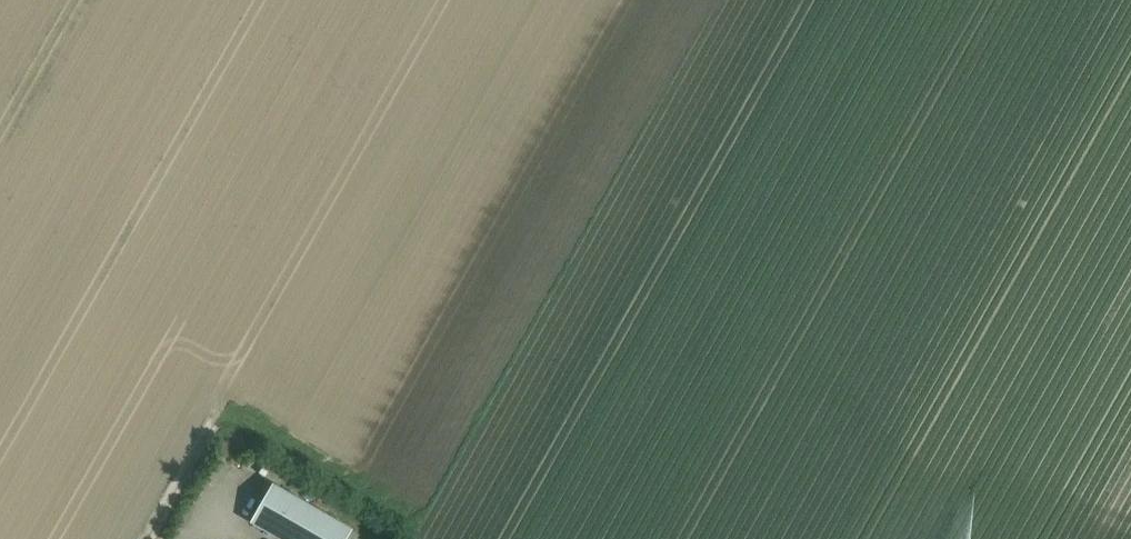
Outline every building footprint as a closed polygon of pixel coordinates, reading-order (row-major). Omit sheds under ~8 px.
[(351,530),(272,485),(250,523),(278,538),(346,538),(351,530)]
